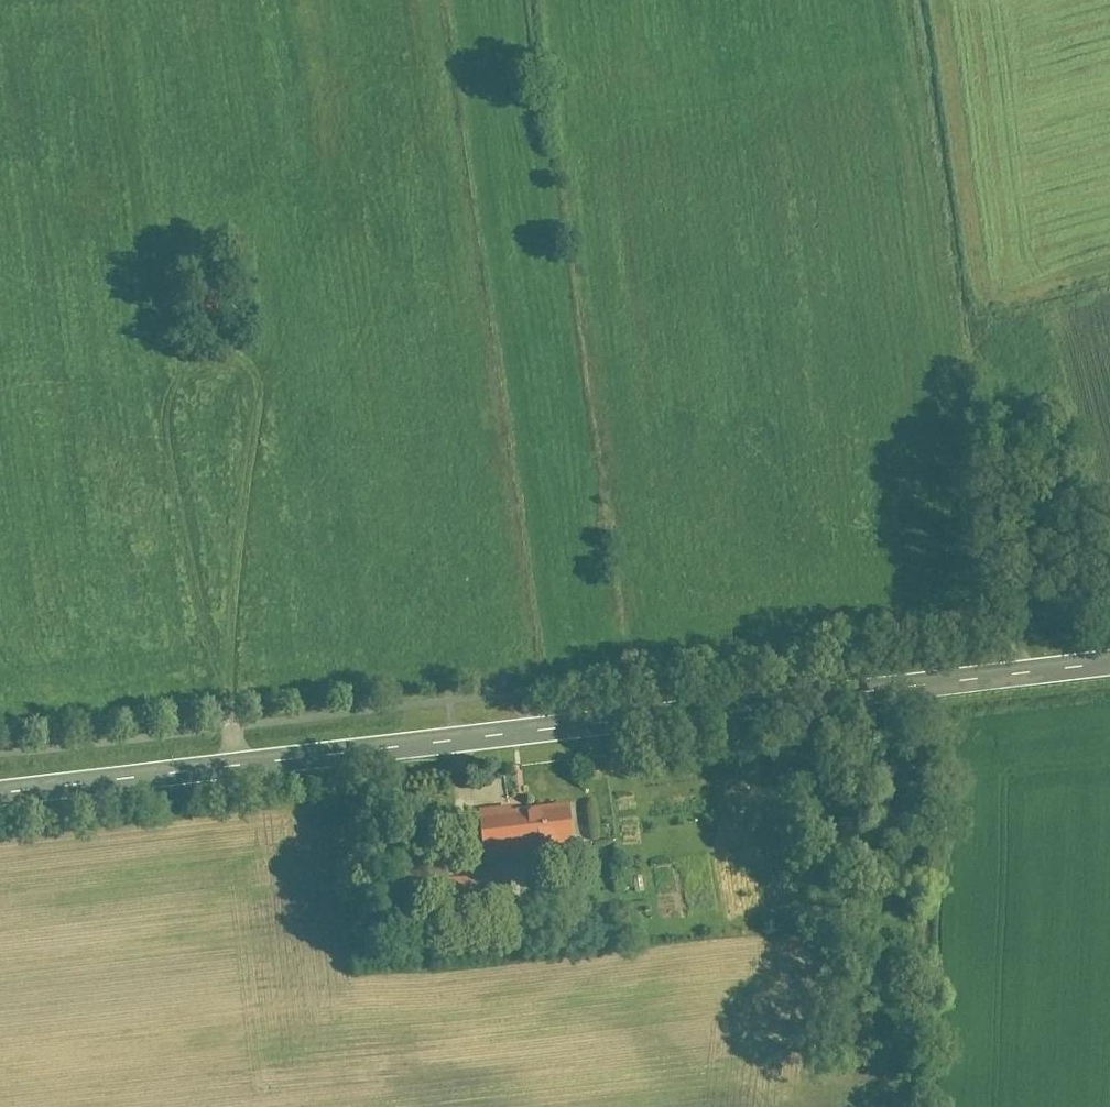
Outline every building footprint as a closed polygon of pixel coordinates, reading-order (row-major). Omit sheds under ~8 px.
[(485,813),(492,861),(578,848),(571,801),(485,813)]
